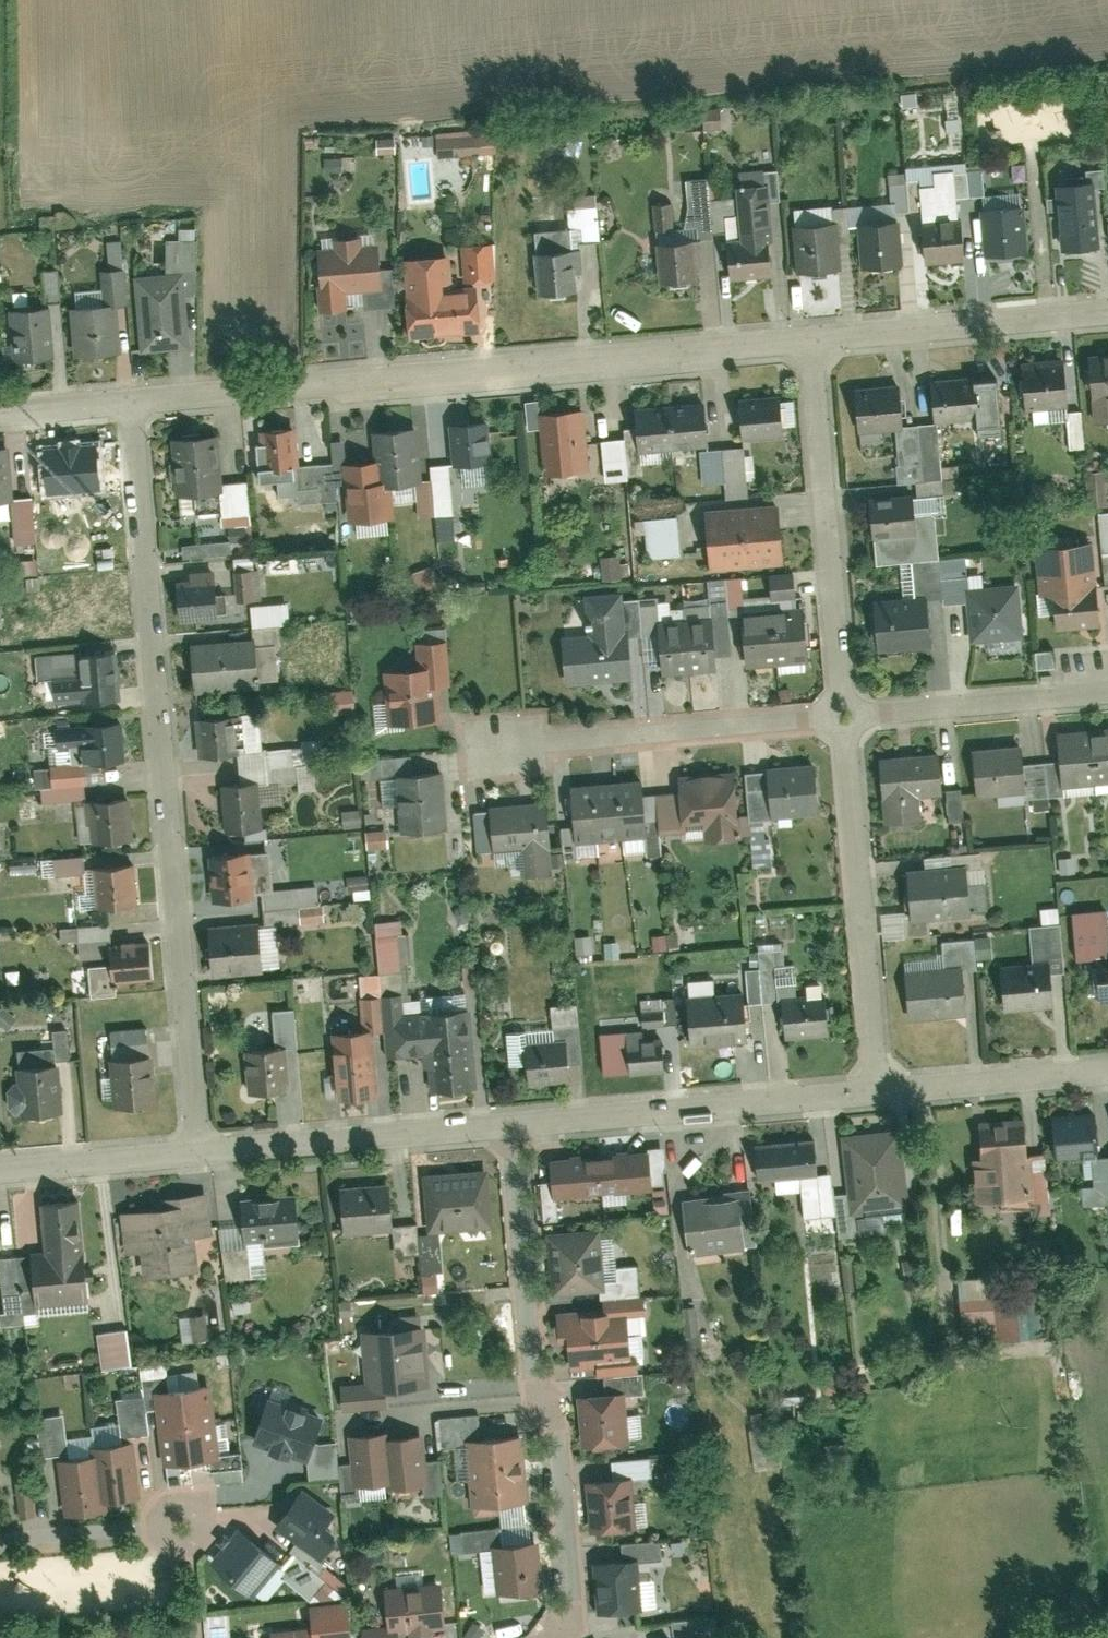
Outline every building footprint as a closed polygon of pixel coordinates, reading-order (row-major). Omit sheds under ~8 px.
[(441,132),(442,156),(504,152),(502,129),(441,132)] [(732,281),(773,277),(765,184),(737,187),(742,241),(728,242),(732,281)] [(1094,185),(1058,188),(1064,254),(1100,251),(1094,185)] [(982,211),(987,260),(1031,256),(1027,206),(982,211)] [(923,224),(926,266),(968,262),(965,220),(923,224)] [(859,227),(863,271),(904,268),(900,223),(859,227)] [(796,231),(800,279),(841,276),(837,227),(796,231)] [(656,243),(660,285),(699,281),(695,239),(656,243)] [(322,252),(325,285),(319,285),(321,310),(347,307),(345,286),(358,284),(359,287),(379,286),(376,248),(360,249),(359,240),(338,242),(338,251),(322,252)] [(534,256),(537,297),(576,294),(572,252),(534,256)] [(477,290),(456,292),(453,260),(405,264),(408,297),(405,297),(409,341),(481,334),(477,290)] [(51,302),(65,301),(62,270),(49,271),(51,302)] [(142,354),(191,350),(184,275),(135,279),(142,354)] [(73,311),(77,361),(123,356),(119,306),(73,311)] [(9,313),(14,368),(59,364),(54,309),(9,313)] [(1072,416),(1067,356),(1018,360),(1024,420),(1072,416)] [(1089,358),(1096,429),(1107,427),(1107,356),(1089,358)] [(997,378),(975,380),(978,415),(980,436),(1002,434),(997,378)] [(904,432),(900,379),(856,383),(861,436),(904,432)] [(978,415),(975,380),(932,383),(935,419),(978,415)] [(789,439),(785,392),(740,396),(744,443),(789,439)] [(707,399),(673,403),(677,455),(711,452),(707,399)] [(673,403),(639,406),(643,458),(677,455),(673,403)] [(588,473),(582,407),(537,411),(543,478),(588,473)] [(492,464),(488,417),(452,420),(457,467),(492,464)] [(421,424),(382,428),(384,459),(387,488),(427,484),(421,424)] [(296,425),(262,428),(263,439),(255,440),(259,475),(300,472),(296,425)] [(169,434),(174,495),(224,491),(218,429),(169,434)] [(632,436),(608,437),(610,478),(634,476),(632,436)] [(13,444),(0,445),(0,504),(18,502),(13,444)] [(104,492),(100,445),(60,449),(61,462),(51,462),(54,496),(104,492)] [(342,463),(347,524),(390,520),(387,488),(384,459),(342,463)] [(1102,502),(1107,501),(1107,473),(1107,471),(1098,473),(1102,502)] [(914,492),(870,496),(874,541),(918,538),(914,492)] [(789,568),(783,503),(706,509),(712,574),(789,568)] [(461,568),(459,515),(440,516),(442,569),(461,568)] [(652,556),(685,554),(684,515),(651,516),(652,556)] [(1042,602),(1053,601),(1098,597),(1093,538),(1036,543),(1042,602)] [(189,555),(236,553),(235,540),(188,542),(189,555)] [(606,557),(607,578),(618,578),(617,556),(606,557)] [(799,572),(780,573),(781,584),(800,582),(799,572)] [(178,576),(183,622),(220,619),(216,573),(178,576)] [(751,610),(751,611),(773,609),(773,606),(803,604),(802,584),(777,586),(777,595),(733,598),(733,611),(751,610)] [(961,591),(966,648),(1026,642),(1021,586),(961,591)] [(872,596),(877,655),(943,650),(938,591),(872,596)] [(627,634),(624,596),(587,600),(590,637),(564,640),(568,686),(635,680),(631,634),(627,634)] [(1053,601),(1056,634),(1101,630),(1098,597),(1053,601)] [(811,666),(806,611),(775,614),(779,668),(811,666)] [(779,668),(775,614),(743,617),(748,671),(779,668)] [(718,672),(713,623),(686,626),(691,674),(718,672)] [(691,674),(686,626),(660,628),(664,676),(691,674)] [(192,639),(197,695),(257,690),(252,634),(192,639)] [(119,679),(116,652),(79,655),(82,683),(119,679)] [(435,669),(384,673),(389,731),(440,726),(435,669)] [(121,707),(119,679),(82,683),(84,711),(121,707)] [(332,691),(333,713),(360,711),(359,689),(332,691)] [(197,718),(200,756),(238,753),(235,714),(197,718)] [(59,753),(91,750),(93,771),(124,768),(120,726),(57,731),(59,753)] [(1094,731),(1099,788),(1107,787),(1107,729),(1094,731)] [(1099,788),(1094,731),(1060,734),(1065,791),(1099,788)] [(1029,798),(1024,742),(973,746),(978,802),(1029,798)] [(946,798),(941,749),(879,755),(886,828),(924,825),(922,800),(946,798)] [(824,816),(819,761),(767,766),(772,821),(824,816)] [(442,773),(399,777),(404,837),(448,833),(442,773)] [(737,822),(733,775),(680,780),(685,827),(706,825),(708,847),(734,845),(732,823),(737,822)] [(648,841),(643,778),(619,780),(624,843),(648,841)] [(624,843),(619,780),(594,783),(600,845),(624,843)] [(220,785),(225,833),(263,829),(259,781),(220,785)] [(600,845),(594,783),(570,785),(576,847),(600,845)] [(969,819),(968,788),(953,788),(955,820),(969,819)] [(134,846),(130,800),(90,803),(94,850),(134,846)] [(495,857),(526,854),(528,881),(554,878),(547,803),(491,808),(495,857)] [(392,829),(371,830),(372,848),(393,847),(392,829)] [(206,858),(211,905),(253,901),(249,854),(206,858)] [(58,856),(59,874),(90,872),(89,855),(58,856)] [(141,912),(136,862),(94,866),(98,916),(141,912)] [(970,869),(907,874),(911,927),(974,921),(970,869)] [(909,910),(887,911),(888,938),(911,936),(909,910)] [(406,970),(403,919),(380,920),(383,971),(406,970)] [(261,926),(210,931),(214,978),(265,973),(261,926)] [(158,982),(154,938),(109,942),(113,986),(158,982)] [(1102,1005),(1107,1005),(1107,955),(1098,956),(1102,1005)] [(1003,969),(1007,1013),(1055,1008),(1051,965),(1003,969)] [(908,971),(912,1020),(968,1015),(964,966),(908,971)] [(688,999),(692,1049),(748,1044),(744,994),(688,999)] [(786,1001),(789,1041),(833,1037),(829,997),(786,1001)] [(401,999),(386,1000),(391,1054),(427,1050),(431,1093),(475,1089),(468,1014),(403,1020),(401,999)] [(373,1033),(334,1037),(340,1108),(379,1104),(373,1033)] [(603,1040),(606,1079),(665,1074),(662,1034),(603,1040)] [(510,1071),(528,1069),(530,1088),(570,1085),(567,1046),(528,1049),(526,1036),(507,1038),(510,1071)] [(286,1049),(247,1052),(251,1101),(290,1097),(286,1049)] [(159,1109),(155,1058),(111,1062),(115,1112),(159,1109)] [(60,1118),(55,1063),(16,1067),(21,1121),(60,1118)] [(1100,1157),(1097,1117),(1054,1121),(1057,1160),(1100,1157)] [(974,1166),(978,1209),(1035,1204),(1027,1119),(980,1123),(984,1165),(974,1166)] [(912,1212),(905,1129),(843,1134),(851,1218),(912,1212)] [(821,1181),(817,1138),(754,1144),(758,1186),(821,1181)] [(653,1195),(649,1151),(600,1155),(604,1200),(653,1195)] [(604,1200),(600,1155),(551,1159),(555,1204),(604,1200)] [(496,1229),(491,1170),(424,1176),(429,1235),(496,1229)] [(396,1233),(391,1181),(338,1186),(343,1238),(396,1233)] [(759,1254),(754,1193),(684,1199),(690,1260),(759,1254)] [(213,1240),(209,1194),(157,1199),(158,1214),(121,1217),(125,1257),(143,1255),(145,1280),(199,1275),(196,1242),(213,1240)] [(300,1247),(296,1199),(241,1204),(245,1252),(300,1247)] [(37,1311),(87,1306),(78,1204),(42,1207),(47,1256),(32,1257),(37,1311)] [(605,1296),(599,1230),(547,1234),(553,1301),(605,1296)] [(990,1277),(965,1278),(968,1337),(1038,1334),(1036,1291),(991,1293),(990,1277)] [(631,1368),(626,1309),(557,1315),(560,1349),(568,1348),(570,1373),(631,1368)] [(184,1316),(185,1342),(206,1341),(205,1315),(184,1316)] [(431,1390),(425,1326),(362,1332),(367,1396),(431,1390)] [(102,1331),(105,1367),(136,1365),(133,1329),(102,1331)] [(212,1388),(156,1395),(165,1469),(221,1463),(212,1388)] [(627,1395),(578,1399),(583,1455),(632,1450),(627,1395)] [(267,1396),(252,1442),(308,1461),(314,1442),(324,1416),(267,1396)] [(385,1435),(349,1438),(354,1490),(390,1487),(386,1439),(385,1435)] [(421,1436),(386,1439),(390,1487),(391,1493),(427,1490),(421,1436)] [(521,1438),(466,1443),(473,1519),(528,1514),(521,1438)] [(336,1442),(314,1442),(308,1461),(308,1478),(339,1476),(336,1442)] [(94,1449),(96,1460),(102,1507),(141,1503),(134,1445),(94,1449)] [(60,1464),(67,1519),(103,1514),(102,1507),(96,1460),(60,1464)] [(247,1467),(219,1468),(220,1483),(248,1481),(247,1467)] [(634,1479),(587,1483),(593,1542),(639,1538),(634,1479)] [(342,1523),(301,1490),(271,1526),(313,1560),(342,1523)] [(36,1491),(24,1493),(28,1515),(40,1512),(36,1491)] [(492,1529),(494,1545),(507,1543),(504,1527),(492,1529)] [(281,1565),(239,1531),(210,1567),(252,1601),(281,1565)] [(545,1595),(540,1545),(495,1549),(500,1599),(545,1595)] [(637,1563),(595,1566),(600,1621),(642,1617),(637,1563)] [(450,1631),(446,1586),(386,1591),(390,1636),(450,1631)] [(350,1604),(314,1607),(316,1631),(272,1635),(272,1637),(353,1637),(350,1604)]
